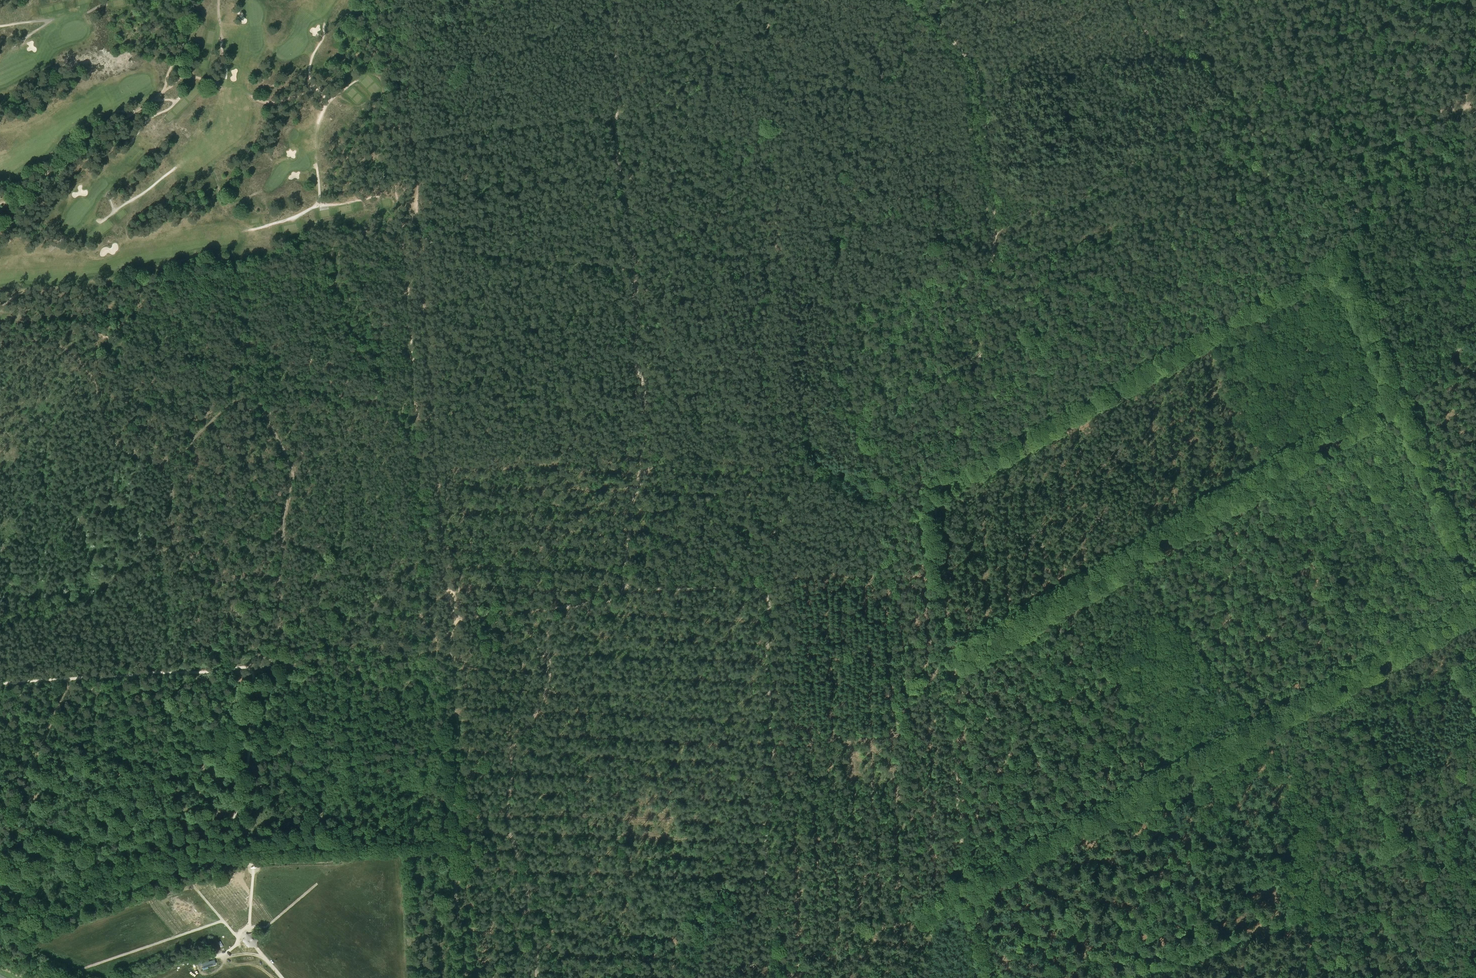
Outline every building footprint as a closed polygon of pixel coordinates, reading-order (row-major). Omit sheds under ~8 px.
[(1024,917),(1029,911),(1031,912),(1032,910),(1031,909),(1033,907),(1026,902),(1020,910),(1023,913),(1021,915),(1024,917)] [(245,933),(243,939),(248,948),(255,946),(258,940),(252,932),(245,933)]
